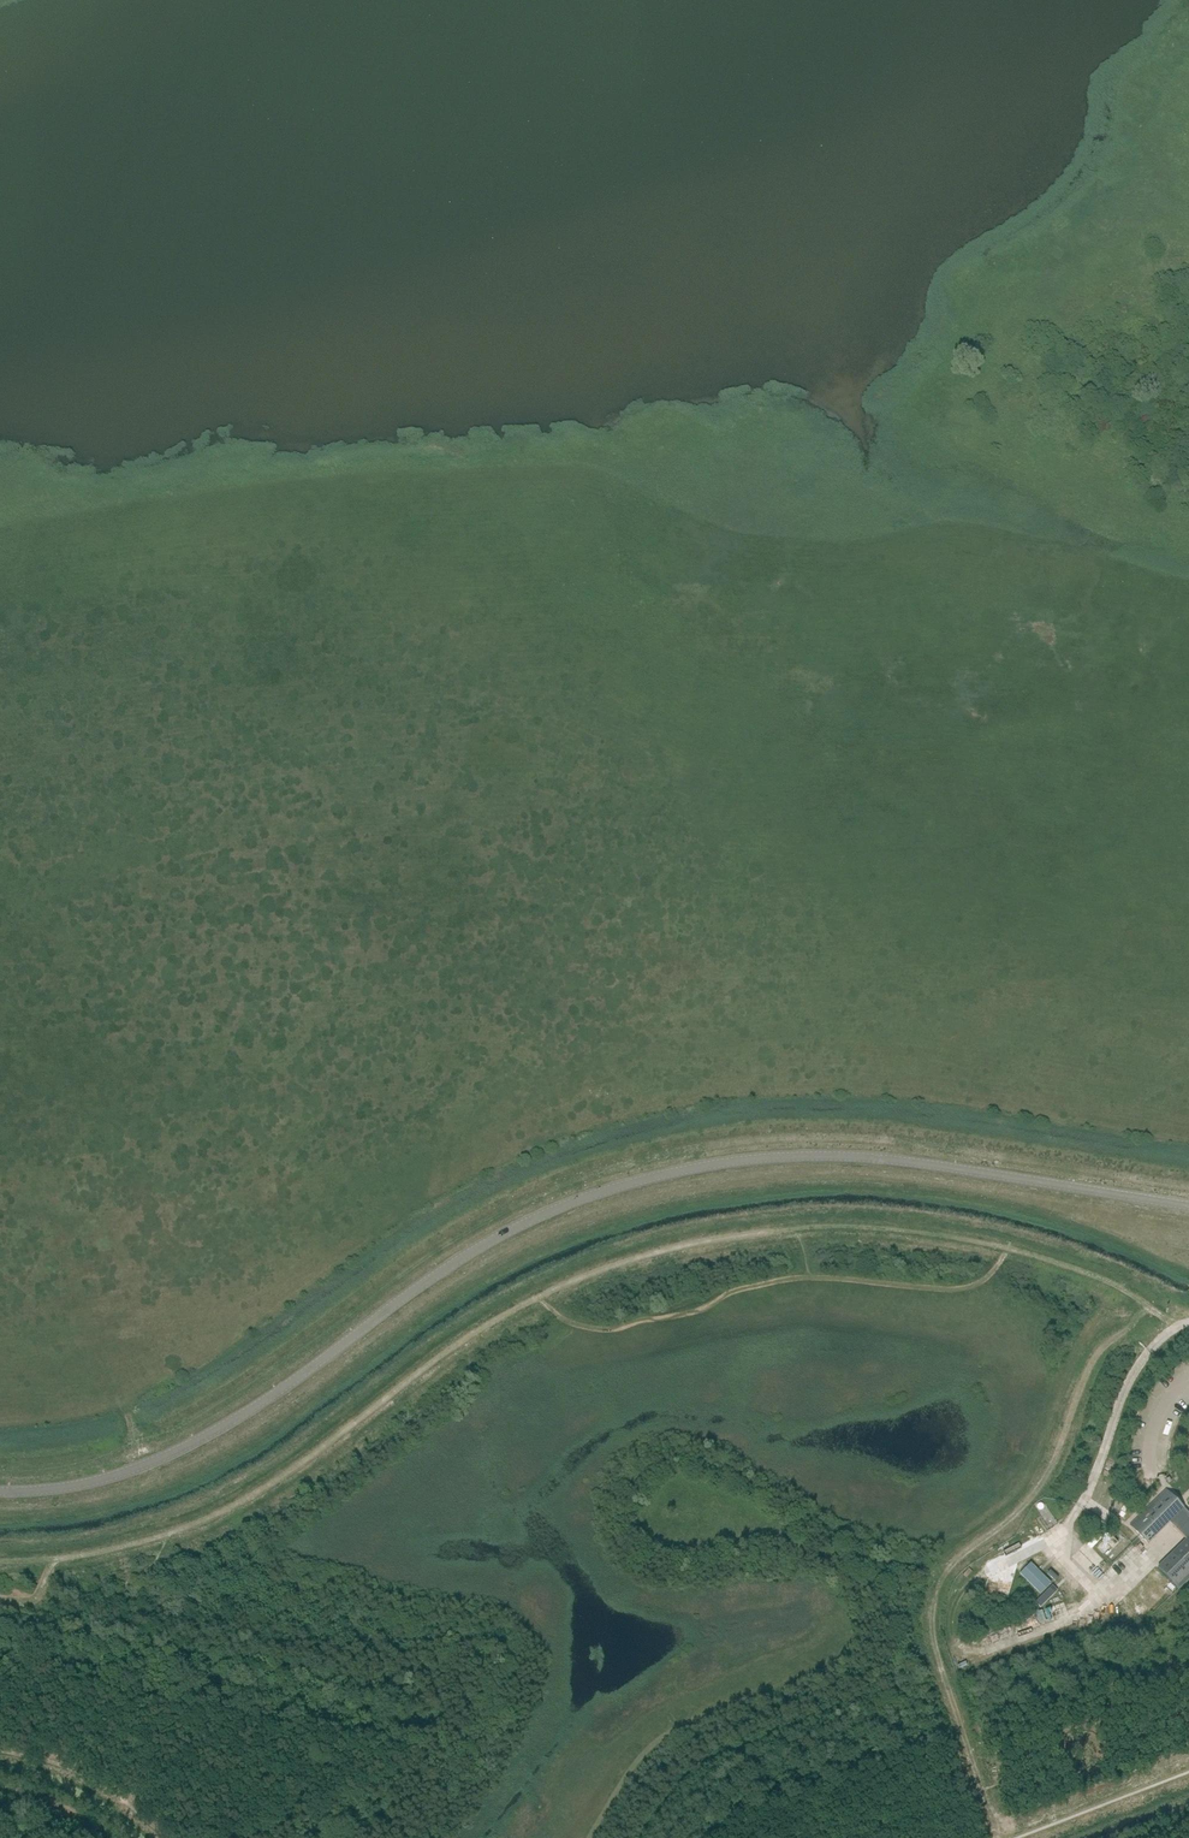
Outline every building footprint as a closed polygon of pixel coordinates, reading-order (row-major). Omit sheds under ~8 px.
[(1104,1471),(1100,1483),(1109,1487),(1113,1475),(1104,1471)] [(1166,1489),(1130,1525),(1148,1543),(1155,1535),(1169,1522),(1183,1507),(1166,1489)] [(1159,1566),(1180,1588),(1188,1579),(1188,1513),(1183,1507),(1169,1522),(1186,1539),(1159,1566)] [(1109,1534),(1104,1539),(1112,1548),(1117,1542),(1109,1534)] [(1028,1574),(1030,1580),(1044,1573),(1041,1568),(1028,1574)] [(1047,1574),(1033,1581),(1045,1604),(1052,1601),(1046,1591),(1054,1587),(1047,1574)] [(991,1646),(973,1652),(975,1659),(993,1652),(991,1646)]
